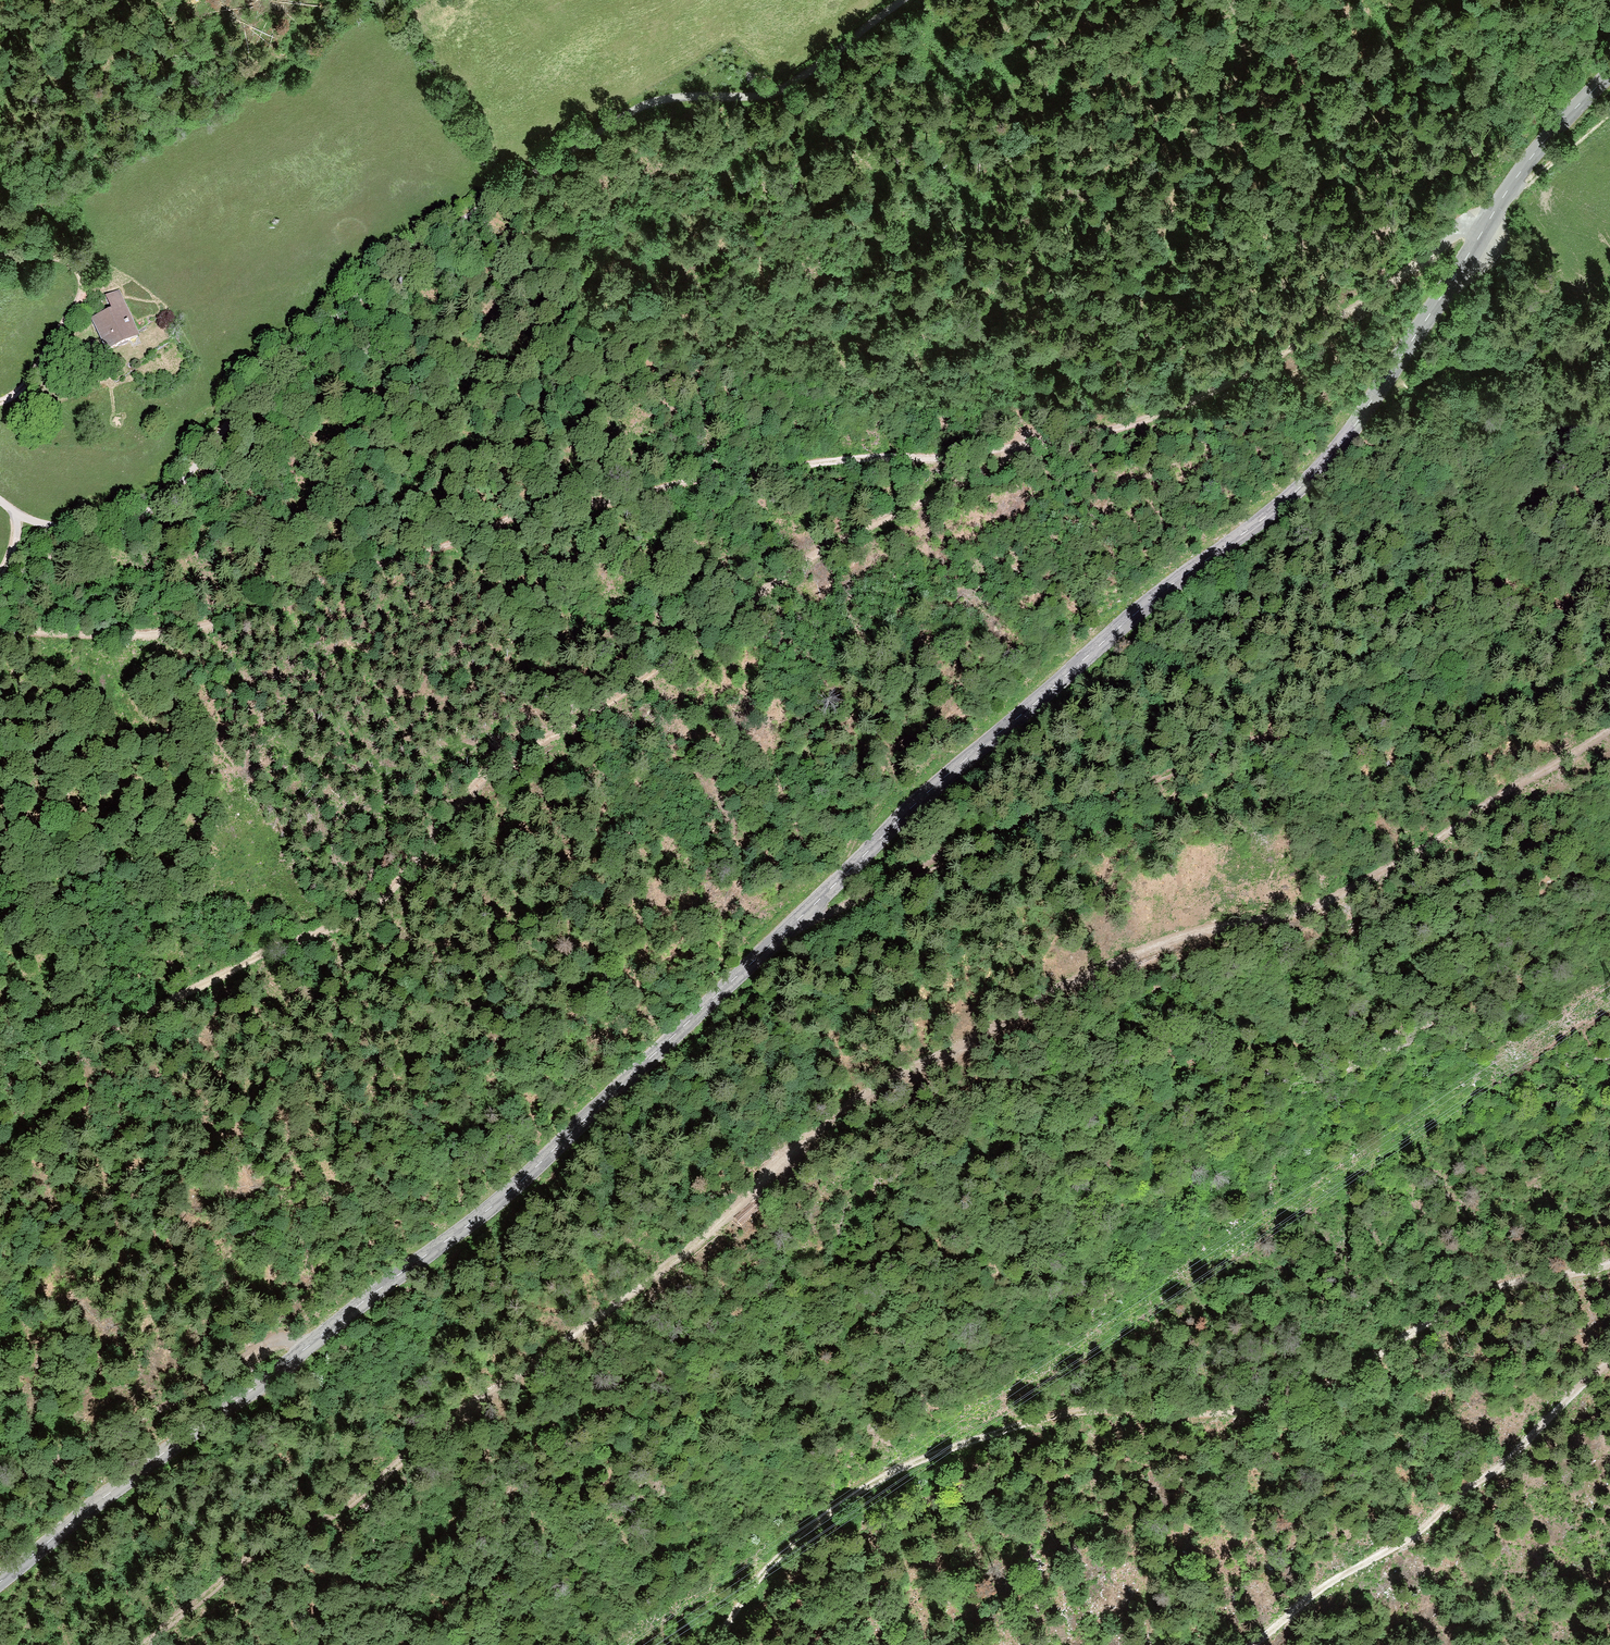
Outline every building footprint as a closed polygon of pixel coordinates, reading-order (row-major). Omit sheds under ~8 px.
[(91,316),(106,351),(140,335),(119,290),(107,295),(112,307),(91,316)] [(28,805),(24,790),(13,793),(17,808),(28,805)] [(1061,1550),(1058,1542),(1048,1545),(1051,1553),(1061,1550)]
